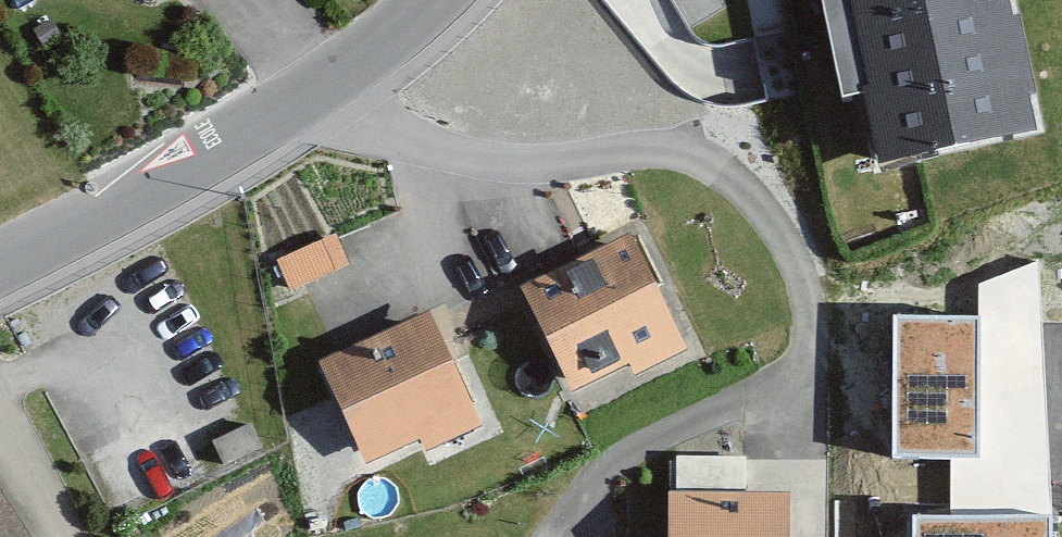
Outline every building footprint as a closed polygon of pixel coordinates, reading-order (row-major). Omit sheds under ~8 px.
[(887,171),(1029,140),(999,0),(850,0),(887,171)] [(515,293),(565,396),(618,371),(622,380),(678,353),(625,241),(515,293)] [(275,266),(286,291),(333,270),(322,245),(275,266)] [(948,456),(951,517),(1052,518),(1037,258),(978,284),(978,313),(978,456),(948,456)] [(978,313),(893,313),(893,456),(948,456),(978,456),(978,313)] [(359,470),(412,445),(418,457),(471,431),(418,319),(311,370),(359,470)] [(260,451),(250,429),(213,445),(224,468),(260,451)] [(779,495),(739,496),(739,463),(671,463),(671,497),(661,497),(661,536),(780,536),(779,495)] [(0,509),(0,536),(19,536),(0,509)] [(913,517),(913,536),(1052,536),(1052,518),(951,517),(913,517)]
